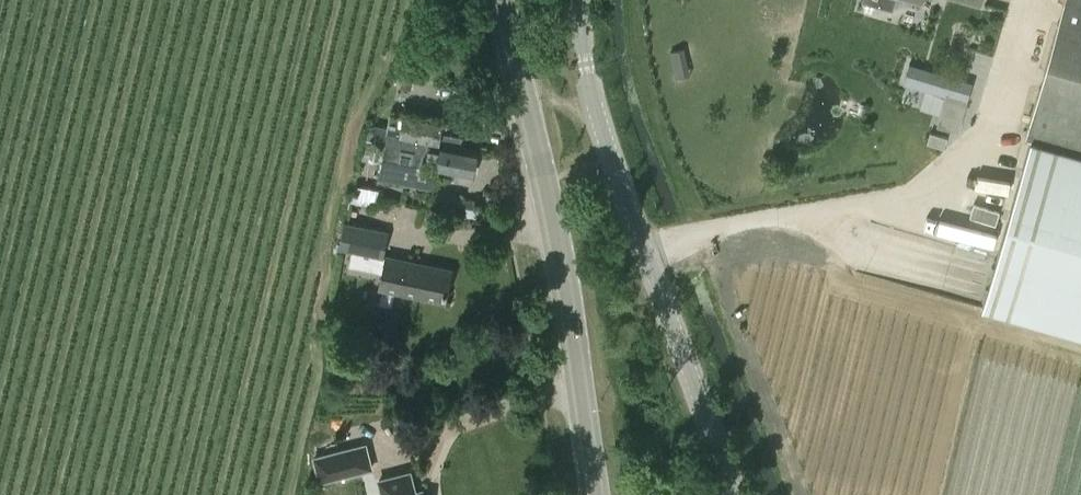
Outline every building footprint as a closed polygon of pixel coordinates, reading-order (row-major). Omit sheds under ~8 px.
[(1039,88),(1025,135),(1030,137),(980,308),(1080,338),(1080,0),(1064,0),(1039,88)] [(955,39),(915,32),(912,50),(935,56),(932,66),(946,71),(955,39)] [(670,50),(675,72),(688,70),(683,47),(670,50)] [(387,134),(378,181),(434,191),(437,176),(463,181),(464,173),(474,175),(479,149),(460,146),(461,138),(445,135),(444,143),(443,143),(443,145),(439,144),(445,120),(404,112),(400,136),(387,134)] [(930,133),(927,143),(944,148),(947,138),(930,133)] [(389,231),(344,221),(339,248),(383,258),(389,231)] [(387,255),(380,287),(445,301),(452,269),(387,255)] [(366,445),(315,458),(321,481),(372,469),(366,445)] [(423,491),(416,492),(411,472),(380,480),(384,494),(424,494),(423,491)]
